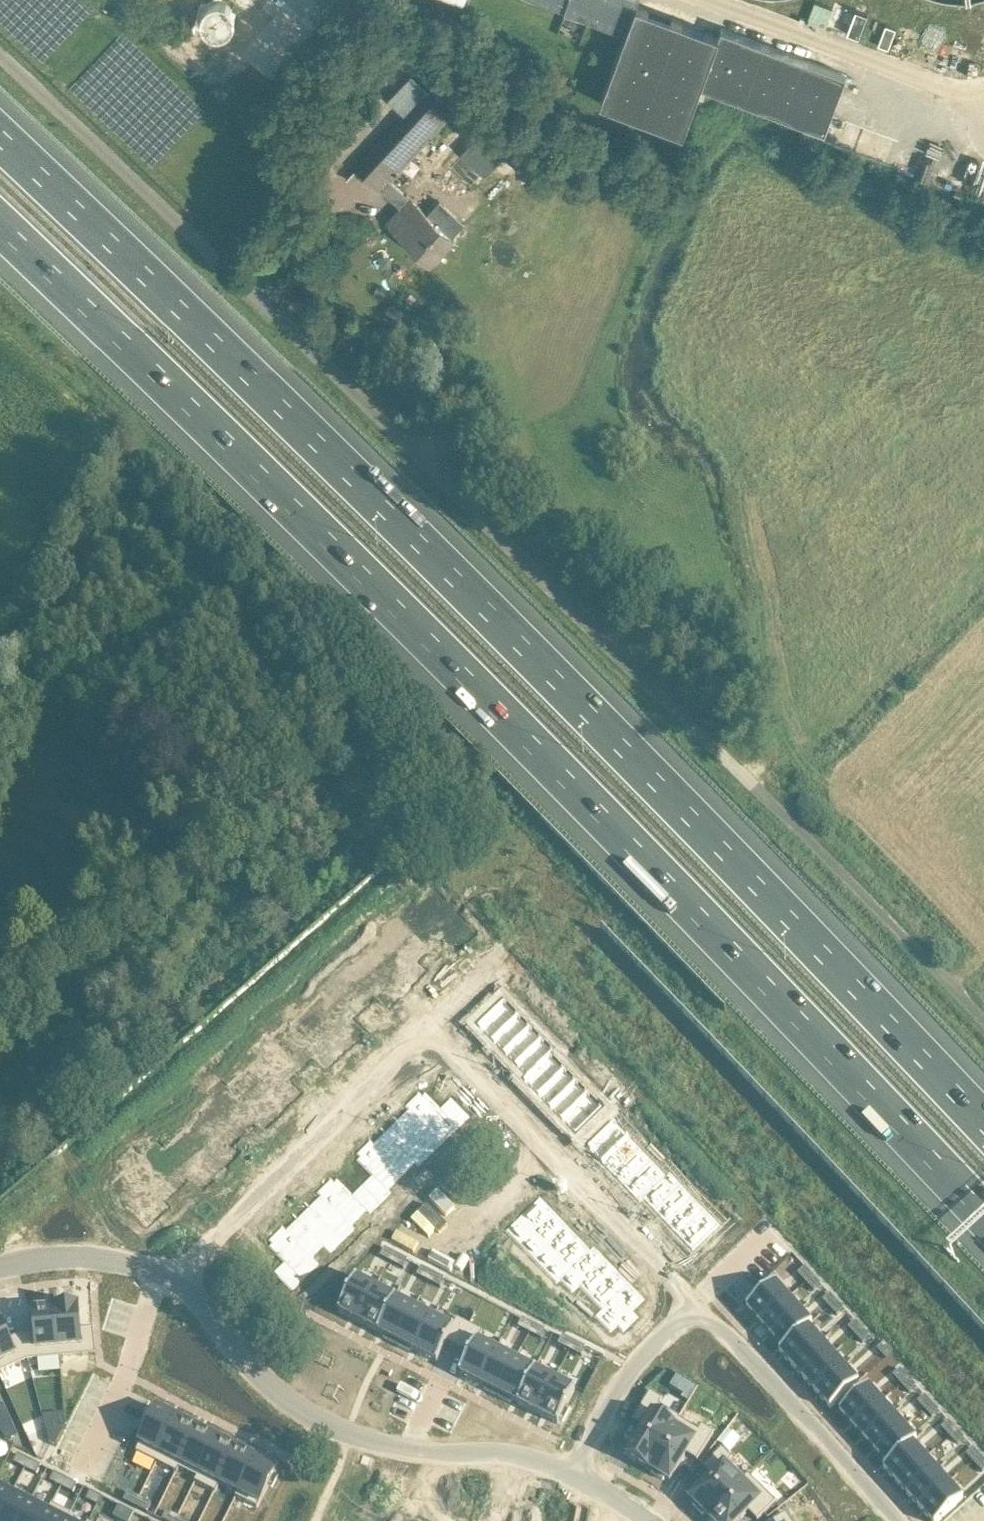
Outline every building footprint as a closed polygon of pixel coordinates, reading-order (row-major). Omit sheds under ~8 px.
[(626,33),(638,0),(538,0),(626,33)] [(826,23),(858,35),(867,13),(835,0),(826,23)] [(829,91),(837,70),(791,53),(784,74),(829,91)] [(850,76),(840,72),(833,92),(843,95),(850,76)] [(389,178),(435,128),(448,113),(425,92),(346,178),(347,179),(358,167),(404,209),(391,223),(430,259),(452,235),(389,178)] [(530,154),(493,120),(481,133),(517,167),(530,154)] [(550,183),(549,166),(524,168),(525,184),(550,183)] [(417,909),(406,919),(426,939),(436,930),(455,950),(474,932),(457,914),(460,912),(450,902),(447,904),(444,901),(427,918),(417,909)] [(533,985),(526,992),(535,1002),(542,995),(533,985)] [(542,995),(535,1002),(542,1009),(549,1002),(542,995)] [(504,1001),(477,1028),(492,1043),(519,1017),(504,1001)] [(558,1011),(551,1018),(558,1026),(566,1019),(558,1011)] [(519,1017),(492,1043),(503,1056),(531,1029),(519,1017)] [(566,1019),(558,1026),(565,1033),(573,1026),(566,1019)] [(288,1026),(277,1037),(297,1057),(307,1047),(326,1067),(344,1050),(315,1020),(298,1036),(288,1026)] [(531,1029),(503,1056),(515,1068),(542,1041),(531,1029)] [(583,1036),(575,1043),(584,1053),(592,1046),(583,1036)] [(542,1041),(515,1068),(526,1079),(523,1083),(554,1053),(542,1041)] [(269,1064),(252,1081),(282,1111),(300,1093),(280,1073),(290,1064),(271,1044),(260,1054),(269,1064)] [(592,1046),(584,1053),(592,1060),(599,1053),(592,1046)] [(554,1053),(523,1083),(538,1098),(565,1071),(551,1057),(555,1054),(554,1053)] [(613,1058),(606,1065),(613,1072),(620,1065),(613,1058)] [(620,1065),(613,1072),(622,1081),(629,1074),(620,1065)] [(565,1071),(538,1098),(549,1110),(577,1084),(565,1071)] [(226,1087),(215,1098),(235,1118),(244,1108),(264,1128),(282,1111),(252,1081),(235,1097),(226,1087)] [(577,1084),(549,1110),(561,1122),(588,1096),(577,1084)] [(419,1093),(406,1106),(443,1144),(469,1118),(451,1099),(440,1109),(425,1094),(422,1097),(419,1093)] [(588,1096),(561,1122),(576,1138),(603,1111),(588,1096)] [(652,1098),(645,1105),(654,1114),(661,1107),(652,1098)] [(408,1110),(397,1121),(431,1156),(443,1144),(406,1106),(405,1107),(408,1110)] [(661,1107),(654,1114),(661,1122),(668,1115),(661,1107)] [(397,1121),(385,1133),(419,1168),(431,1156),(397,1121)] [(614,1122),(587,1149),(602,1164),(629,1138),(614,1122)] [(672,1129),(665,1136),(672,1144),(679,1137),(672,1129)] [(371,1141),(370,1142),(403,1176),(415,1164),(418,1168),(419,1168),(385,1133),(377,1141),(374,1144),(371,1141)] [(679,1137),(672,1144),(681,1153),(688,1146),(679,1137)] [(629,1138),(602,1164),(613,1177),(641,1150),(629,1138)] [(370,1142),(357,1154),(360,1157),(357,1160),(372,1176),(362,1186),(381,1205),(392,1194),(388,1190),(403,1176),(370,1142)] [(506,1154),(497,1144),(492,1149),(502,1158),(506,1154)] [(641,1150),(613,1177),(625,1189),(653,1162),(641,1150)] [(698,1156),(691,1163),(698,1171),(705,1164),(698,1156)] [(136,1177),(119,1195),(122,1198),(119,1201),(129,1211),(131,1208),(148,1225),(167,1207),(147,1187),(157,1177),(138,1157),(127,1168),(136,1177)] [(457,1158),(449,1165),(456,1172),(464,1165),(457,1158)] [(653,1162),(625,1189),(639,1203),(670,1173),(666,1176),(653,1162)] [(705,1164),(698,1171),(705,1178),(712,1171),(705,1164)] [(670,1173),(639,1203),(640,1204),(644,1201),(655,1212),(682,1186),(670,1173)] [(440,1174),(433,1182),(440,1189),(447,1182),(440,1174)] [(331,1179),(318,1192),(355,1230),(352,1226),(366,1212),(370,1215),(381,1205),(362,1186),(352,1195),(337,1180),(334,1183),(331,1179)] [(721,1181),(714,1188),(721,1195),(728,1188),(721,1181)] [(433,1182),(425,1189),(432,1196),(440,1189),(433,1182)] [(682,1186),(655,1212),(666,1224),(694,1198),(682,1186)] [(728,1188),(721,1195),(730,1204),(737,1198),(728,1188)] [(320,1196),(309,1207),(343,1242),(355,1230),(318,1192),(317,1193),(320,1196)] [(538,1199),(505,1231),(521,1247),(556,1214),(540,1197),(538,1199)] [(694,1198),(666,1224),(678,1237),(706,1210),(694,1198)] [(309,1207),(297,1219),(331,1254),(343,1242),(309,1207)] [(706,1210),(678,1237),(693,1252),(720,1225),(706,1210)] [(556,1214),(521,1247),(533,1259),(567,1226),(556,1214)] [(282,1227),(282,1228),(319,1266),(320,1265),(313,1258),(324,1247),(330,1254),(331,1254),(297,1219),(286,1230),(282,1227)] [(567,1226),(533,1259),(544,1271),(579,1238),(567,1226)] [(282,1228),(269,1240),(272,1244),(269,1247),(284,1262),(274,1272),(292,1291),(319,1266),(282,1228)] [(579,1238),(544,1271),(556,1283),(594,1247),(594,1246),(590,1249),(579,1238)] [(360,1245),(352,1252),(359,1259),(367,1252),(360,1245)] [(594,1247),(556,1283),(557,1284),(560,1280),(572,1292),(606,1259),(594,1247)] [(386,1248),(382,1257),(393,1263),(398,1254),(386,1248)] [(352,1252),(345,1259),(352,1266),(359,1259),(352,1252)] [(398,1254),(393,1263),(405,1269),(409,1260),(398,1254)] [(606,1259),(572,1292),(572,1293),(579,1286),(590,1297),(618,1271),(606,1259)] [(423,1267),(418,1276),(430,1281),(434,1273),(423,1267)] [(805,1267),(797,1273),(806,1283),(814,1276),(805,1267)] [(618,1271),(590,1297),(601,1309),(594,1315),(595,1316),(629,1283),(618,1271)] [(340,1272),(333,1280),(340,1287),(347,1280),(340,1272)] [(434,1273),(430,1281),(442,1287),(446,1278),(434,1273)] [(474,1276),(469,1285),(481,1291),(485,1282),(474,1276)] [(814,1276),(806,1283),(814,1291),(821,1284),(814,1276)] [(345,1294),(338,1307),(341,1309),(339,1313),(341,1314),(341,1313),(360,1323),(377,1289),(358,1279),(359,1279),(357,1278),(348,1296),(345,1294)] [(485,1282),(481,1291),(490,1295),(494,1286),(485,1282)] [(629,1283),(595,1316),(611,1332),(617,1326),(623,1332),(639,1317),(633,1311),(645,1299),(629,1283)] [(775,1283),(746,1308),(760,1324),(789,1299),(775,1283)] [(377,1289),(360,1323),(379,1332),(378,1333),(379,1333),(397,1298),(396,1298),(377,1289)] [(508,1293),(503,1302),(512,1307),(517,1298),(508,1293)] [(830,1293),(823,1300),(830,1307),(837,1301),(830,1293)] [(397,1298),(379,1333),(380,1334),(380,1333),(385,1336),(384,1339),(397,1345),(416,1309),(397,1299),(398,1299),(397,1298)] [(517,1298),(512,1307),(521,1311),(526,1302),(517,1298)] [(789,1299),(760,1324),(772,1337),(800,1311),(789,1299)] [(837,1301),(830,1307),(837,1315),(844,1308),(837,1301)] [(78,1307),(56,1309),(60,1358),(95,1355),(93,1329),(80,1330),(78,1307)] [(35,1334),(21,1335),(28,1361),(60,1358),(56,1309),(55,1309),(55,1310),(33,1312),(35,1334)] [(416,1309),(397,1345),(411,1352),(412,1350),(418,1353),(435,1318),(416,1309)] [(540,1309),(535,1318),(544,1323),(549,1314),(540,1309)] [(800,1311),(772,1337),(782,1349),(779,1352),(779,1353),(812,1324),(800,1311)] [(549,1314),(544,1323),(554,1328),(558,1319),(549,1314)] [(435,1318),(418,1353),(437,1362),(438,1363),(448,1343),(459,1349),(471,1326),(459,1319),(454,1328),(435,1318)] [(524,1318),(519,1327),(531,1333),(536,1324),(524,1318)] [(856,1320),(848,1327),(856,1335),(863,1328),(856,1320)] [(28,1361),(21,1335),(9,1341),(0,1321),(0,1373),(28,1361)] [(536,1324),(531,1333),(543,1339),(547,1330),(536,1324)] [(812,1324),(779,1353),(793,1368),(822,1342),(809,1328),(812,1324)] [(471,1326),(459,1349),(471,1354),(460,1375),(462,1375),(481,1384),(498,1350),(480,1341),(484,1332),(471,1326)] [(571,1327),(566,1336),(575,1341),(580,1332),(571,1327)] [(863,1328),(856,1335),(863,1342),(870,1335),(863,1328)] [(580,1332),(575,1341),(576,1341),(587,1346),(591,1338),(580,1332)] [(565,1335),(560,1344),(572,1350),(576,1341),(575,1341),(566,1336),(565,1335)] [(576,1341),(572,1350),(583,1356),(588,1347),(587,1346),(576,1341)] [(822,1342),(793,1368),(804,1381),(833,1355),(822,1342)] [(885,1342),(877,1349),(886,1359),(894,1352),(885,1342)] [(498,1350),(481,1384),(487,1387),(486,1390),(499,1397),(518,1360),(498,1350)] [(833,1355),(804,1381),(816,1393),(844,1368),(833,1355)] [(518,1360),(499,1397),(512,1403),(514,1401),(519,1404),(520,1404),(537,1370),(518,1360)] [(844,1368),(816,1393),(830,1409),(859,1384),(844,1368)] [(537,1370),(520,1404),(520,1405),(520,1404),(539,1414),(557,1380),(537,1370)] [(894,1374),(886,1381),(895,1390),(903,1383),(894,1374)] [(557,1380),(539,1414),(558,1423),(558,1424),(559,1425),(577,1390),(576,1389),(575,1389),(557,1380)] [(903,1383),(895,1390),(902,1398),(910,1391),(903,1383)] [(868,1387),(839,1412),(854,1428),(882,1403),(868,1387)] [(644,1427),(626,1456),(648,1469),(679,1418),(659,1406),(662,1401),(650,1393),(633,1421),(644,1427)] [(925,1395),(918,1402),(925,1410),(932,1403),(925,1395)] [(882,1403),(854,1428),(865,1441),(894,1415),(882,1403)] [(932,1403),(925,1410),(932,1417),(940,1410),(932,1403)] [(149,1426),(136,1453),(157,1464),(180,1418),(180,1417),(178,1420),(170,1416),(158,1409),(156,1413),(153,1411),(146,1424),(149,1426)] [(894,1415),(865,1441),(876,1453),(905,1428),(894,1415)] [(180,1418),(157,1464),(176,1474),(198,1430),(192,1427),(193,1424),(180,1418)] [(679,1418),(648,1469),(648,1470),(649,1469),(652,1471),(650,1473),(663,1481),(665,1479),(670,1481),(686,1455),(697,1461),(714,1434),(702,1426),(698,1432),(679,1420),(680,1419),(679,1418)] [(951,1423),(944,1430),(951,1437),(958,1430),(951,1423)] [(905,1428),(876,1453),(887,1465),(888,1466),(913,1444),(917,1441),(905,1428)] [(198,1430),(176,1474),(177,1474),(179,1470),(197,1479),(194,1483),(195,1483),(219,1437),(206,1430),(204,1433),(198,1430)] [(958,1430),(951,1437),(958,1445),(965,1438),(958,1430)] [(219,1437),(195,1483),(215,1493),(237,1449),(231,1446),(232,1444),(219,1437)] [(887,1465),(884,1469),(898,1485),(926,1459),(913,1444),(888,1466),(887,1465)] [(974,1448),(967,1454),(974,1462),(981,1455),(974,1448)] [(237,1449),(215,1493),(215,1494),(220,1485),(237,1494),(235,1498),(236,1499),(257,1457),(245,1450),(244,1453),(237,1449)] [(713,1477),(691,1499),(694,1503),(692,1505),(703,1516),(705,1514),(708,1517),(749,1476),(748,1476),(745,1479),(730,1465),(729,1463),(732,1460),(722,1449),(704,1468),(713,1477)] [(18,1454),(13,1463),(25,1469),(29,1460),(18,1454)] [(974,1462),(983,1472),(983,1470),(983,1459),(981,1455),(974,1462)] [(257,1457),(236,1499),(257,1509),(269,1487),(272,1489),(279,1475),(276,1473),(277,1470),(257,1460),(258,1457),(257,1457)] [(926,1459),(898,1485),(909,1497),(938,1472),(926,1459)] [(29,1460),(25,1469),(37,1475),(41,1466),(29,1460)] [(54,1472),(50,1481),(61,1487),(66,1478),(54,1472)] [(938,1472),(909,1497),(920,1510),(949,1484),(938,1472)] [(708,1517),(712,1520),(739,1520),(748,1512),(757,1520),(758,1520),(776,1503),(749,1476),(708,1517)] [(66,1478),(61,1487),(73,1493),(77,1484),(66,1478)] [(920,1510),(930,1520),(940,1520),(963,1500),(949,1484),(920,1510)] [(12,1495),(0,1489),(0,1518),(12,1495)] [(90,1491),(86,1500),(98,1506),(102,1497),(90,1491)] [(124,1500),(135,1506),(140,1497),(128,1492),(124,1500)] [(0,1518),(0,1520),(21,1520),(30,1504),(12,1495),(0,1518)] [(140,1497),(135,1506),(147,1512),(151,1503),(140,1497)] [(21,1520),(44,1520),(52,1504),(47,1513),(30,1504),(21,1520)] [(44,1520),(67,1520),(71,1514),(52,1504),(44,1520)] [(162,1520),(164,1520),(176,1520),(178,1517),(167,1511),(162,1520)]
